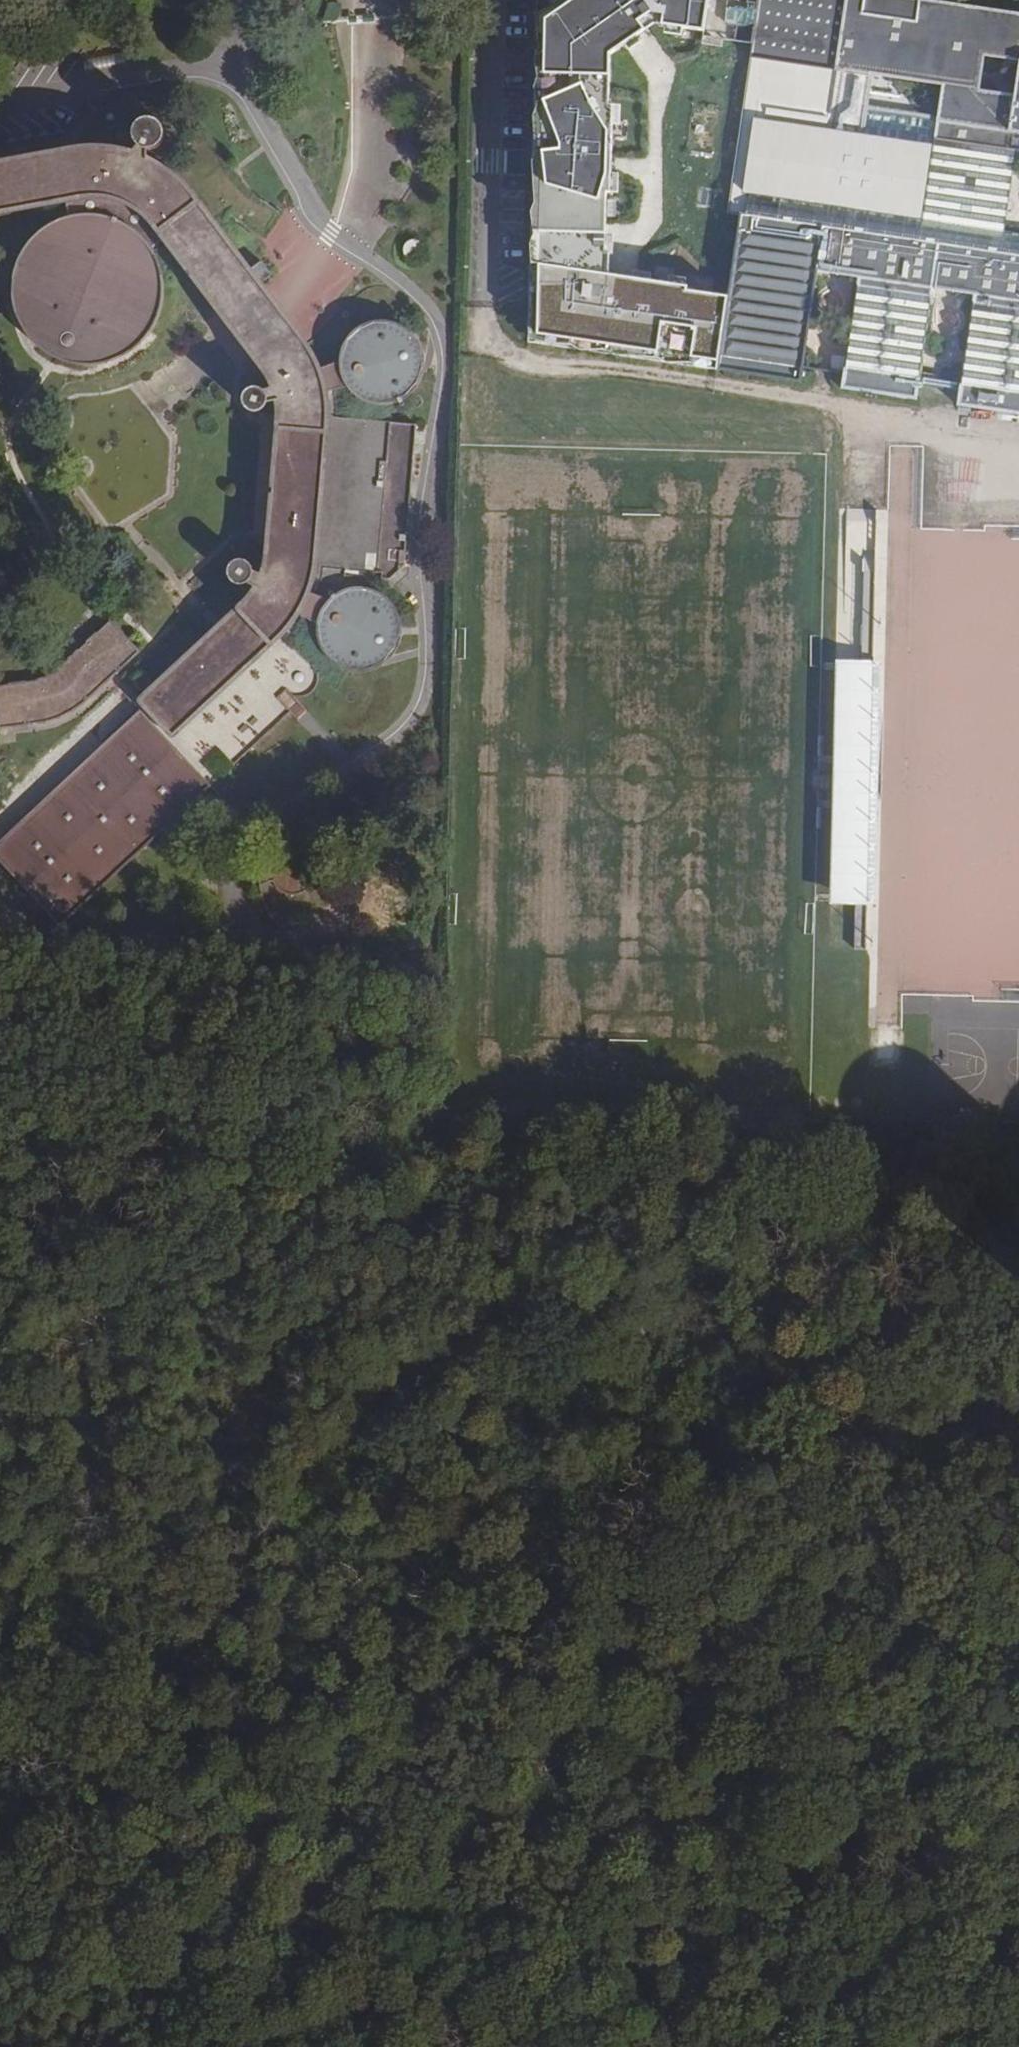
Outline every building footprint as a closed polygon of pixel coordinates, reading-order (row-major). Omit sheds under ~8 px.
[(759,0),(571,0),(537,22),(534,125),(534,145),(533,185),(532,206),(530,313),(528,345),(717,373),(730,287),(611,272),(614,81),(661,49),(750,62),(757,15),(759,0)] [(757,15),(750,62),(744,101),(728,216),(740,217),(730,287),(717,373),(799,384),(815,272),(859,278),(843,392),(917,402),(933,289),(975,295),(959,409),(1018,418),(1018,16),(919,1),(919,0),(759,0),(757,15)] [(67,152),(57,155),(0,165),(0,209),(78,196),(92,197),(102,197),(109,199),(121,203),(131,208),(141,214),(153,224),(165,237),(190,270),(204,289),(232,325),(253,351),(262,364),(267,372),(271,381),(273,388),(259,392),(256,389),(251,387),(246,387),(242,389),(239,394),(236,397),(236,403),(239,407),(240,410),(243,412),(248,413),(252,413),(256,412),(259,409),(261,407),(261,405),(276,403),(276,413),(277,422),(276,429),(273,476),(268,544),(267,553),(265,562),(263,569),(261,574),(257,582),(253,588),(242,602),(233,611),(133,705),(118,689),(0,800),(0,861),(59,924),(216,776),(205,763),(219,750),(232,764),(289,711),(276,697),(286,688),(291,693),(293,695),(295,696),(298,697),(302,697),(306,697),(309,696),(312,694),(315,692),(317,690),(318,688),(319,685),(321,682),(321,680),(321,676),(320,674),(319,671),(318,668),(316,665),(291,640),(296,633),(300,627),(304,621),(308,615),(310,616),(318,619),(317,627),(317,632),(319,638),(321,643),(328,653),(332,657),(336,660),(342,663),(347,665),(358,667),(364,666),(369,665),(375,663),(380,660),(384,657),(389,653),(395,643),(397,638),(399,632),(399,621),(398,616),(396,610),(394,605),(390,600),(387,596),(382,592),(378,589),(372,587),(369,587),(371,570),(375,570),(375,576),(383,577),(399,563),(410,421),(390,419),(383,419),(384,404),(388,403),(393,402),(399,400),(404,397),(409,393),(413,389),(419,379),(421,374),(422,368),(422,357),(421,351),(419,345),(417,340),(409,332),(404,328),(399,325),(394,323),(388,321),(383,320),(377,321),(371,321),(366,324),(360,326),(356,329),(348,337),(344,342),(342,347),(340,353),(339,359),(318,367),(316,363),(313,358),(309,351),(301,339),(291,327),(229,243),(241,227),(259,240),(277,216),(248,195),(163,87),(105,98),(67,152)] [(151,251),(146,242),(140,233),(132,226),(124,220),(115,216),(105,212),(95,210),(85,209),(74,210),(64,212),(55,215),(45,220),(37,226),(30,233),(23,242),(18,251),(14,260),(12,270),(11,281),(11,291),(13,301),(16,311),(21,320),(26,329),(33,336),(41,343),(50,349),(59,353),(69,355),(80,357),(90,357),(100,356),(110,353),(120,348),(128,343),(136,336),(143,329),(149,320),(154,311),(157,301),(158,291),(159,280),(158,270),(155,260),(151,251)] [(867,906),(874,907),(878,665),(873,665),(875,555),(866,555),(862,665),(835,664),(829,906),(857,906),(856,952),(867,952),(867,906)] [(230,561),(228,562),(225,565),(223,567),(222,571),(222,574),(222,577),(223,580),(225,583),(228,585),(231,586),(234,587),(237,586),(240,586),(243,584),(245,581),(247,579),(248,575),(248,572),(247,569),(246,566),(243,564),(240,562),(237,561),(234,561),(230,561)] [(0,683),(0,727),(27,723),(43,719),(53,716),(62,712),(71,708),(79,704),(87,698),(96,691),(137,651),(108,620),(70,656),(60,665),(51,669),(45,673),(38,676),(31,678),(0,683)] [(135,677),(132,678),(129,680),(128,684),(128,688),(130,690),(132,693),(136,694),(139,693),(142,692),(144,689),(145,686),(144,682),(142,679),(139,677),(135,677)]
